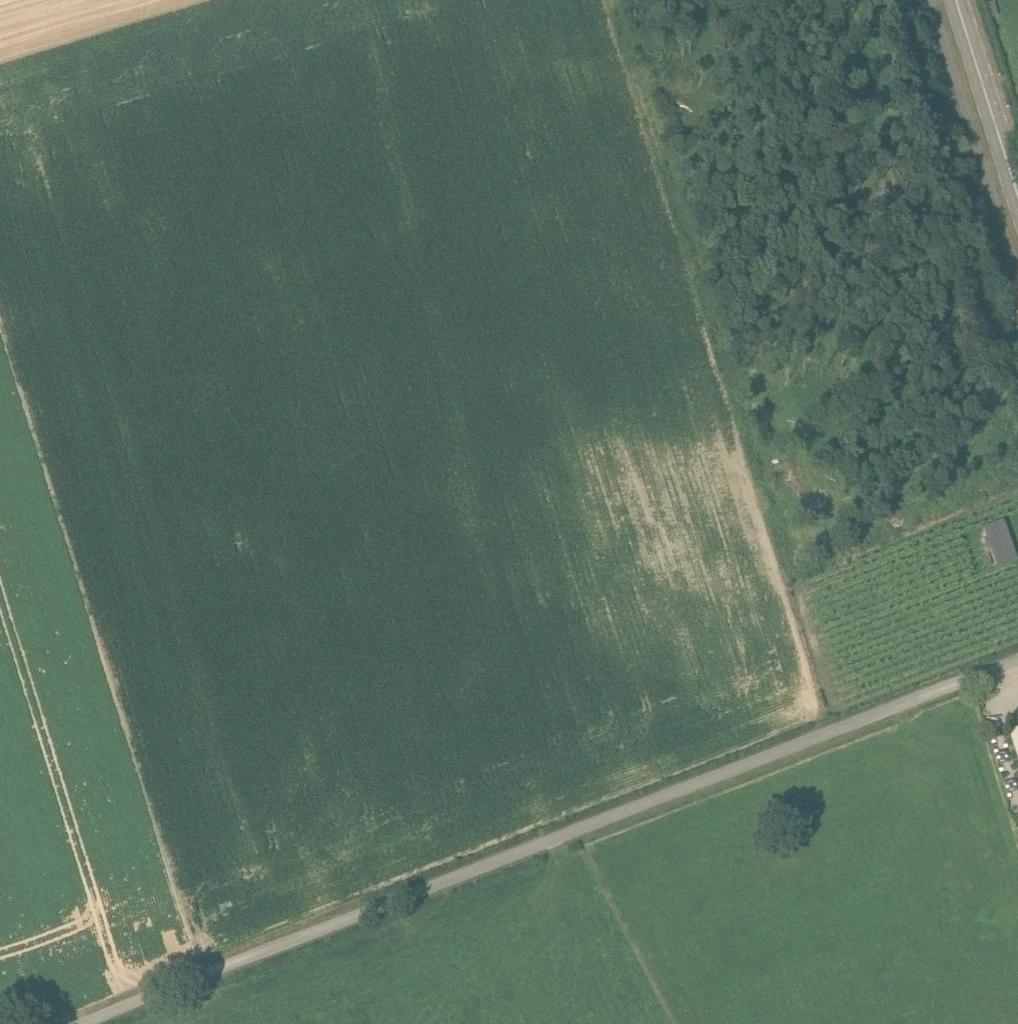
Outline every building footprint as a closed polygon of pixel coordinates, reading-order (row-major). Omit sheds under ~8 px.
[(997,567),(1017,563),(1017,553),(1012,520),(989,524),(997,567)]
